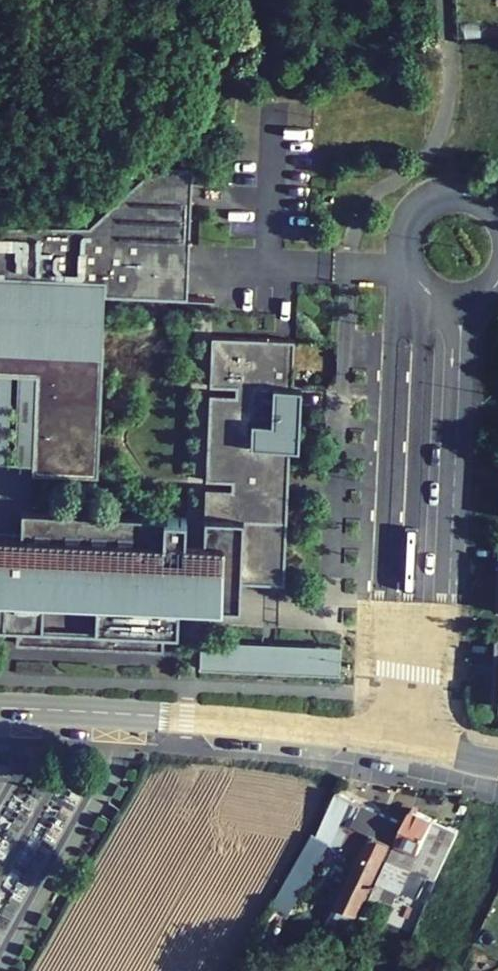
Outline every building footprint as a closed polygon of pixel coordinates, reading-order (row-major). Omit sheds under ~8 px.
[(168,156),(103,219),(0,219),(0,367),(52,368),(49,456),(49,466),(115,468),(120,335),(118,335),(120,287),(188,289),(190,238),(204,238),(206,158),(168,156)] [(190,238),(188,289),(202,290),(204,238),(190,238)] [(310,330),(227,327),(226,377),(253,378),(252,385),(225,385),(223,471),(250,472),(250,480),(222,479),(221,534),(203,534),(204,509),(181,508),(180,559),(38,554),(39,528),(2,526),(0,563),(0,602),(27,603),(27,590),(35,591),(34,635),(182,640),(183,583),(228,585),(228,572),(302,574),(307,438),(309,376),(310,330)] [(49,456),(52,368),(0,367),(0,454),(49,456)] [(317,377),(309,376),(307,438),(315,438),(317,377)] [(49,504),(39,504),(39,528),(38,554),(180,559),(181,508),(49,504)] [(341,642),(200,638),(199,667),(341,671),(341,642)] [(405,812),(346,780),(323,821),(333,827),(353,838),(315,908),(336,919),(374,851),(381,855),(383,851),(405,812)] [(405,812),(383,851),(407,863),(416,845),(437,857),(463,809),(419,786),(405,812)] [(323,821),(317,818),(275,896),(290,905),(333,827),(323,821)]
